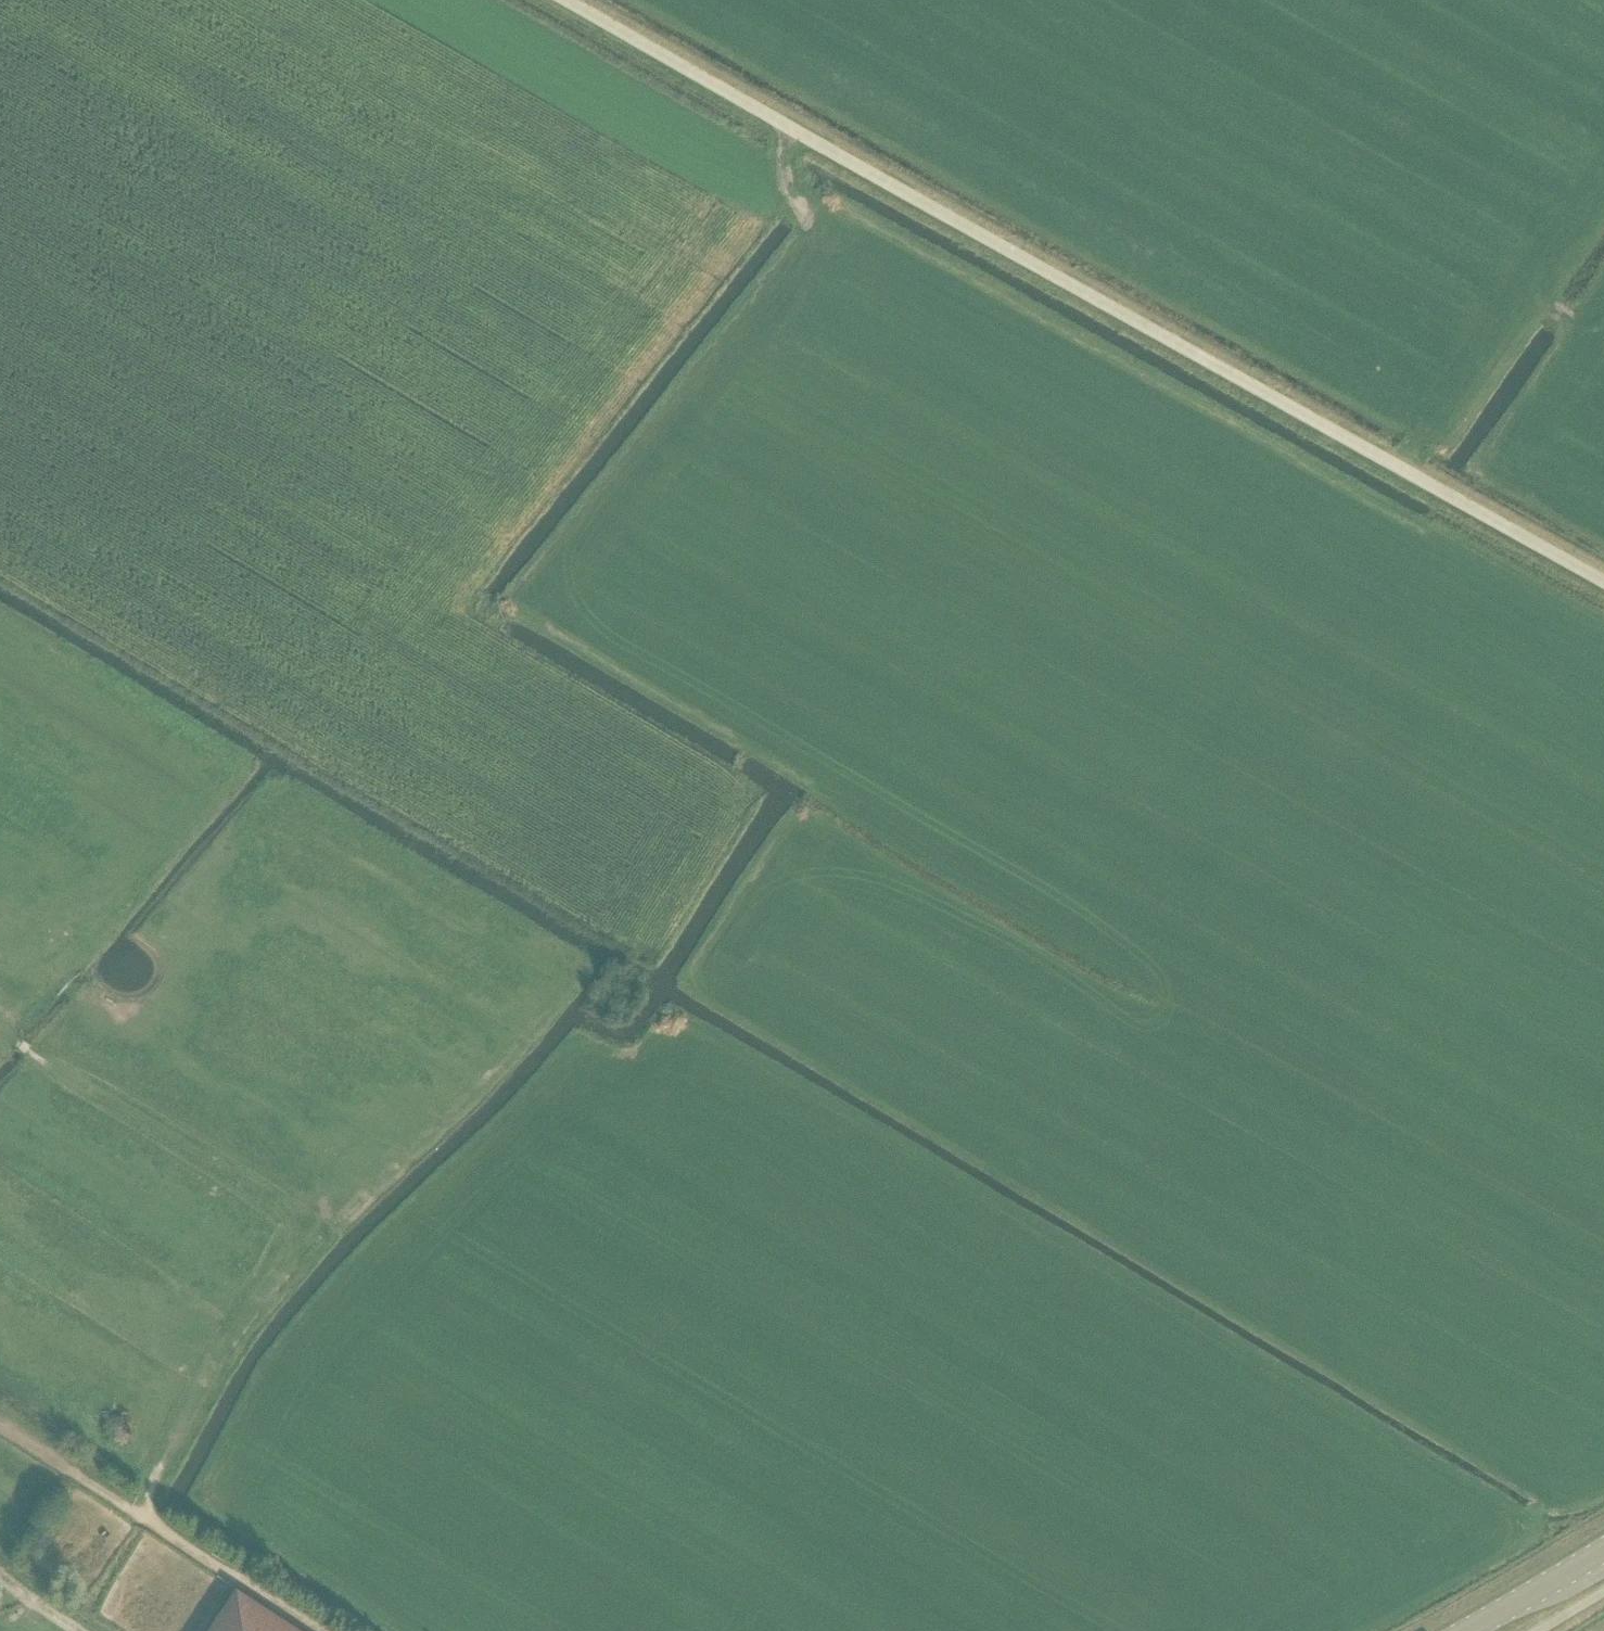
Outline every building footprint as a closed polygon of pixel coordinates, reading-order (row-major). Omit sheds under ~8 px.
[(236,1591),(209,1630),(298,1630),(236,1591)]
